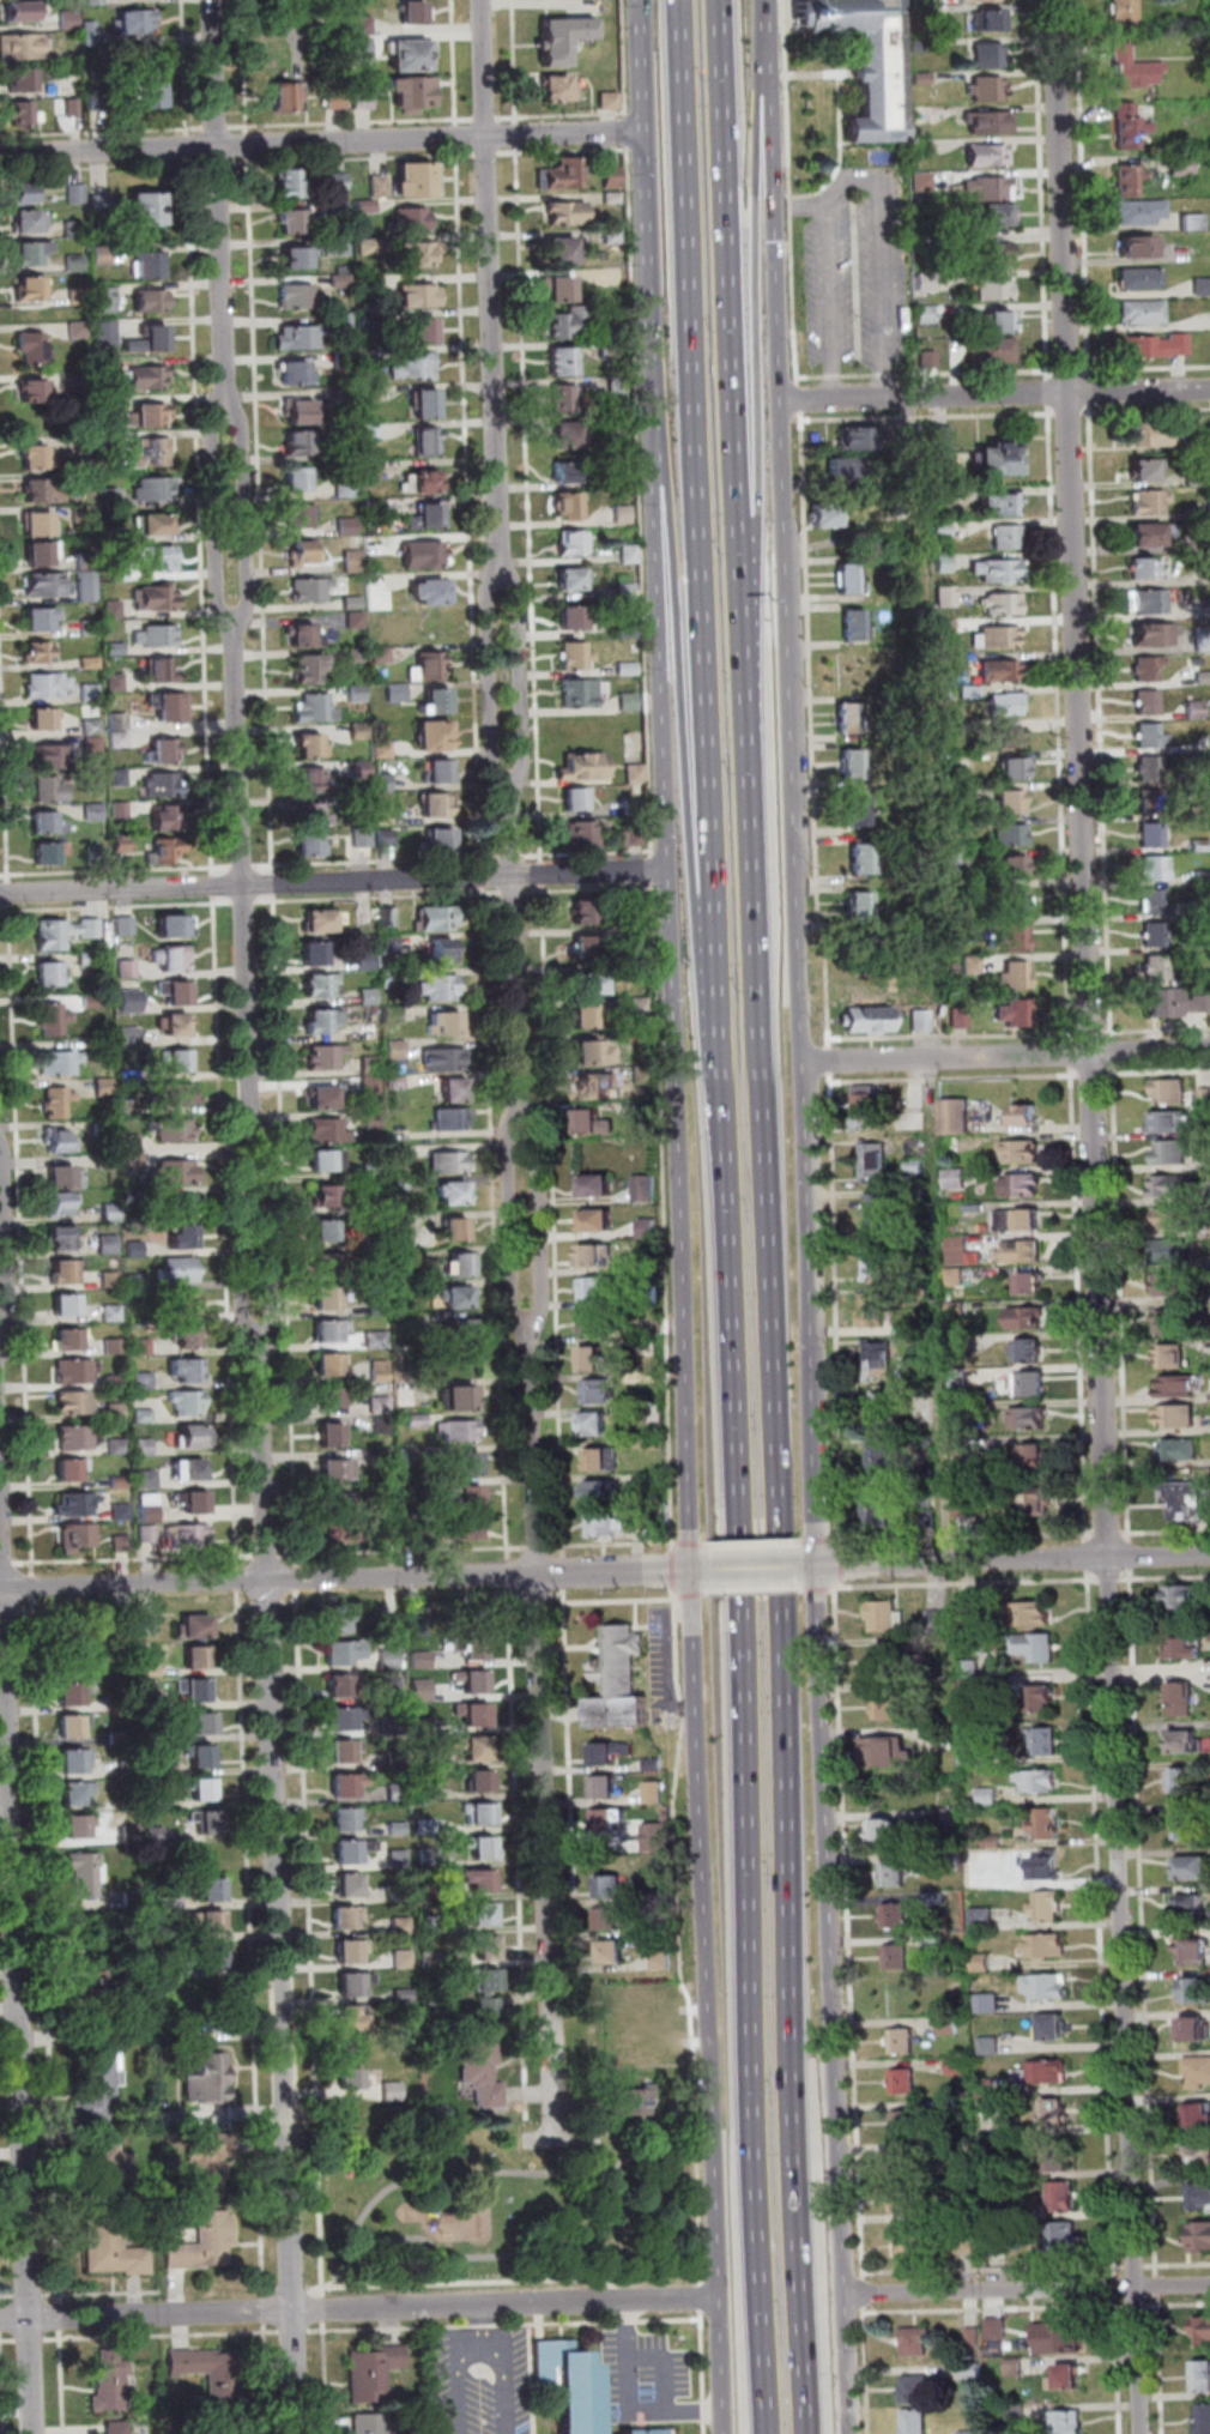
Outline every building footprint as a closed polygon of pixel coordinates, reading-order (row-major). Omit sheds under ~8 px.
[(902,0),(804,0),(797,0),(797,24),(804,24),(805,31),(859,29),(860,37),(855,38),(857,80),(861,80),(863,115),(847,116),(848,144),(907,141),(902,0)] [(1114,28),(1113,0),(1139,0),(1139,28),(1114,28)] [(6,22),(6,1),(36,1),(36,20),(6,22)] [(403,2),(404,25),(424,24),(424,20),(430,20),(430,8),(424,10),(424,1),(403,2)] [(910,7),(927,7),(927,26),(910,26),(910,7)] [(966,8),(1002,7),(1003,29),(967,31),(966,8)] [(157,26),(153,28),(153,31),(120,32),(120,29),(114,30),(114,20),(120,20),(119,11),(157,10),(157,26)] [(61,12),(78,12),(78,30),(61,30),(61,12)] [(595,16),(540,17),(540,40),(537,40),(537,48),(542,48),(542,66),(569,65),(569,37),(579,37),(579,42),(586,42),(586,37),(595,37),(595,16)] [(353,18),(371,17),(373,34),(353,35),(353,18)] [(84,47),(84,22),(97,22),(97,29),(99,29),(101,47),(84,47)] [(0,59),(0,36),(41,35),(42,58),(0,59)] [(370,37),(371,58),(352,58),(352,37),(370,37)] [(910,37),(927,37),(927,52),(910,52),(910,37)] [(432,38),(391,40),(392,70),(429,68),(428,56),(434,55),(432,38)] [(1164,61),(1164,72),(1157,72),(1158,84),(1145,84),(1145,87),(1127,87),(1127,91),(1117,91),(1117,72),(1113,72),(1113,41),(1131,40),(1131,61),(1164,61)] [(975,47),(1004,46),(1005,67),(976,68),(975,47)] [(34,92),(12,92),(11,68),(34,67),(34,92)] [(103,79),(93,80),(93,71),(103,71),(103,79)] [(915,73),(932,73),(931,85),(914,85),(915,73)] [(135,76),(161,74),(161,85),(168,85),(168,107),(140,108),(140,97),(131,97),(131,89),(135,89),(135,76)] [(543,76),(544,99),(577,98),(576,80),(569,80),(569,74),(543,76)] [(401,114),(418,113),(418,104),(436,104),(436,77),(389,78),(389,90),(395,90),(395,105),(401,105),(401,114)] [(974,77),(1002,77),(1003,102),(975,103),(974,77)] [(303,83),(274,84),(274,92),(272,92),(272,102),(274,102),(276,110),(304,109),(303,83)] [(107,109),(89,109),(87,86),(107,86),(107,109)] [(344,90),(326,91),(326,108),(345,108),(344,90)] [(373,91),(355,92),(355,109),(373,109),(373,91)] [(599,92),(599,109),(618,109),(618,91),(599,92)] [(80,116),(67,116),(67,101),(79,99),(80,116)] [(31,126),(14,126),(13,119),(10,119),(10,110),(13,110),(13,103),(31,102),(31,111),(38,111),(38,121),(31,122),(31,126)] [(1136,117),(1118,119),(1115,119),(1115,102),(1136,102),(1136,117)] [(913,109),(930,109),(930,122),(914,123),(913,109)] [(1012,109),(1012,132),(974,132),(974,109),(1012,109)] [(1142,117),(1142,122),(1154,122),(1154,134),(1139,134),(1139,149),(1118,150),(1118,119),(1136,117),(1142,117)] [(916,138),(933,138),(934,155),(918,155),(916,138)] [(968,145),(1006,144),(1006,167),(969,168),(968,145)] [(538,189),(538,169),(559,169),(558,158),(581,157),(582,188),(538,189)] [(438,195),(401,197),(401,194),(397,194),(397,182),(400,181),(400,163),(438,163),(438,195)] [(1142,165),(1142,171),(1150,170),(1150,181),(1139,182),(1139,197),(1118,198),(1117,165),(1142,165)] [(605,188),(604,169),(621,168),(622,188),(605,188)] [(301,198),(278,198),(278,170),(300,169),(301,198)] [(914,173),(933,173),(934,191),(914,192),(914,173)] [(347,192),(331,192),(329,175),(346,174),(347,192)] [(970,177),(1008,176),(1009,199),(972,200),(970,177)] [(389,197),(371,197),(371,177),(389,177),(389,197)] [(41,201),(18,203),(18,206),(10,206),(8,194),(14,194),(13,182),(41,181),(41,201)] [(68,186),(85,185),(86,204),(69,204),(68,186)] [(132,193),(163,192),(164,224),(133,225),(132,193)] [(605,193),(622,192),(622,204),(606,204),(605,193)] [(93,215),(92,195),(110,195),(111,213),(93,215)] [(358,212),(358,201),(375,200),(376,212),(358,212)] [(1167,216),(1167,218),(1157,218),(1157,225),(1120,227),(1119,217),(1117,217),(1117,201),(1167,200),(1167,216)] [(331,218),(331,203),(349,201),(349,217),(331,218)] [(547,204),(586,203),(586,224),(551,224),(551,222),(549,222),(547,204)] [(984,204),(1014,204),(1015,227),(985,227),(984,204)] [(14,232),(14,210),(40,210),(40,216),(46,216),(46,231),(14,232)] [(278,210),(304,210),(305,234),(284,234),(283,223),(278,223),(278,210)] [(389,223),(398,223),(397,210),(426,210),(426,211),(430,211),(430,230),(389,231),(389,223)] [(1205,231),(1181,231),(1181,215),(1204,213),(1205,231)] [(916,219),(933,219),(933,237),(918,237),(916,219)] [(66,223),(84,222),(84,237),(67,237),(66,223)] [(622,229),(622,243),(606,244),(606,229),(622,229)] [(1156,256),(1120,256),(1120,252),(1123,252),(1123,236),(1156,235),(1156,256)] [(575,237),(576,262),(552,262),(552,237),(575,237)] [(350,255),(333,256),(332,240),(349,238),(350,255)] [(379,254),(359,254),(359,240),(377,240),(379,254)] [(16,254),(19,254),(19,242),(52,241),(53,250),(41,250),(42,264),(17,265),(16,254)] [(441,253),(440,253),(440,264),(434,264),(434,265),(412,266),(412,270),(401,270),(401,243),(441,242),(441,253)] [(982,243),(1010,242),(1011,266),(984,267),(982,243)] [(110,265),(96,266),(95,247),(110,247),(110,265)] [(311,268),(286,268),(285,248),(310,247),(311,268)] [(139,277),(138,253),(162,252),(163,276),(139,277)] [(84,255),(84,270),(68,271),(67,256),(84,255)] [(607,285),(607,268),(624,267),(624,284),(607,285)] [(1162,289),(1121,290),(1121,268),(1162,267),(1162,289)] [(919,274),(937,274),(937,292),(919,292),(919,274)] [(333,288),(333,276),(351,276),(351,286),(333,288)] [(17,286),(20,286),(20,278),(44,277),(46,298),(18,300),(17,286)] [(543,278),(574,277),(575,301),(550,302),(550,289),(543,289),(543,278)] [(1194,278),(1209,278),(1209,296),(1196,296),(1194,278)] [(979,279),(1012,280),(1012,302),(979,301),(979,279)] [(282,286),(313,285),(314,309),(280,309),(280,289),(282,289),(282,286)] [(401,308),(400,285),(435,285),(435,288),(441,288),(441,307),(401,308)] [(99,313),(98,288),(116,286),(117,312),(99,313)] [(71,289),(86,288),(87,304),(72,306),(71,289)] [(168,312),(137,313),(135,290),(167,289),(168,312)] [(1121,301),(1166,300),(1167,324),(1127,324),(1127,319),(1121,319),(1121,301)] [(576,339),(552,339),(552,315),(571,314),(571,307),(587,307),(588,328),(576,328),(576,339)] [(919,307),(936,307),(936,324),(919,324),(919,307)] [(991,313),(1014,312),(1015,332),(992,332),(991,313)] [(337,331),(337,314),(352,313),(352,331),(337,331)] [(362,313),(377,313),(377,328),(362,328),(362,313)] [(407,333),(416,332),(415,319),(436,318),(437,344),(409,344),(407,333)] [(87,321),(87,337),(71,338),(71,322),(87,321)] [(117,346),(98,346),(97,321),(117,321),(117,346)] [(609,339),(609,322),(625,321),(625,339),(609,339)] [(146,326),(168,325),(169,350),(126,351),(125,342),(146,340),(146,326)] [(276,336),(283,336),(282,327),(323,326),(323,337),(319,337),(319,349),(276,350),(276,336)] [(18,332),(46,332),(47,362),(19,362),(18,332)] [(1172,355),(1172,357),(1170,357),(1169,339),(1169,333),(1188,333),(1190,355),(1172,355)] [(980,338),(1018,337),(1018,362),(980,363),(980,351),(970,351),(970,340),(980,340),(980,338)] [(1157,339),(1169,339),(1170,357),(1124,358),(1123,337),(1157,337),(1157,339)] [(553,376),(552,349),(576,348),(577,375),(553,376)] [(380,367),(363,367),(362,350),(380,349),(380,367)] [(353,351),(353,369),(337,369),(337,352),(353,351)] [(922,352),(939,351),(940,367),(922,367),(922,352)] [(435,354),(436,378),(393,379),(393,367),(401,367),(401,354),(435,354)] [(99,369),(99,358),(115,357),(115,369),(99,369)] [(315,385),(285,385),(284,362),(309,361),(309,373),(315,373),(315,385)] [(126,367),(167,366),(168,387),(127,388),(126,367)] [(68,391),(67,373),(90,372),(90,389),(68,391)] [(628,376),(628,393),(611,393),(611,378),(628,376)] [(22,380),(46,379),(47,401),(23,401),(22,380)] [(576,385),(577,411),(555,412),(553,385),(576,385)] [(364,403),(364,388),(379,387),(379,401),(364,403)] [(339,409),(338,391),(355,389),(355,409),(339,409)] [(416,391),(440,389),(440,418),(417,418),(416,391)] [(102,412),(102,397),(116,397),(117,411),(102,412)] [(285,399),(315,398),(315,421),(290,422),(290,415),(285,415),(285,399)] [(137,404),(168,403),(169,425),(137,428),(137,404)] [(613,433),(613,415),(629,415),(630,433),(613,433)] [(583,421),(583,435),(595,435),(595,446),(583,447),(556,448),(555,422),(583,421)] [(1169,442),(1169,445),(1125,446),(1124,422),(1168,421),(1181,421),(1181,434),(1179,434),(1179,442),(1169,442)] [(380,441),(365,441),(364,424),(380,424),(380,441)] [(878,449),(840,451),(840,440),(841,440),(841,430),(843,430),(843,428),(878,427),(878,449)] [(952,427),(954,461),(932,461),(932,427),(952,427)] [(416,428),(438,428),(438,455),(416,457),(416,428)] [(314,454),(288,455),(286,443),(288,443),(288,431),(320,431),(320,442),(314,442),(314,454)] [(121,449),(103,451),(102,433),(120,433),(121,449)] [(139,439),(171,437),(173,465),(140,466),(139,439)] [(981,452),(981,447),(992,447),(992,441),(1009,441),(1009,447),(1022,446),(1023,475),(981,475),(981,467),(974,467),(974,452),(981,452)] [(23,445),(48,445),(48,469),(24,470),(23,445)] [(830,458),(869,457),(869,483),(831,484),(830,458)] [(1133,459),(1164,458),(1164,470),(1157,470),(1157,481),(1133,481),(1133,459)] [(382,477),(368,477),(368,463),(382,461),(382,477)] [(556,463),(579,463),(579,482),(557,483),(556,463)] [(288,491),(288,469),(310,467),(310,491),(288,491)] [(1206,485),(1188,485),(1188,469),(1206,469),(1206,485)] [(413,471),(440,470),(440,493),(415,493),(415,491),(406,491),(406,475),(415,475),(413,471)] [(138,478),(174,476),(175,499),(139,500),(138,478)] [(25,479),(46,479),(47,501),(26,501),(25,479)] [(337,479),(356,479),(357,497),(337,497),(337,479)] [(103,506),(102,489),(117,489),(119,505),(103,506)] [(950,505),(934,506),(933,489),(950,489),(950,505)] [(1136,490),(1166,490),(1166,491),(1173,491),(1173,502),(1166,502),(1166,514),(1132,514),(1132,493),(1136,493),(1136,490)] [(558,517),(558,493),(580,493),(581,520),(567,520),(567,517),(558,517)] [(1018,494),(1018,495),(1026,495),(1026,505),(1018,505),(1018,515),(993,517),(993,507),(982,507),(982,494),(1018,494)] [(386,514),(368,514),(368,500),(386,499),(386,514)] [(443,502),(443,527),(409,529),(409,517),(421,517),(421,503),(443,502)] [(815,513),(813,503),(841,502),(841,515),(846,515),(846,526),(815,526),(815,521),(811,521),(810,513),(815,513)] [(316,518),(310,518),(310,527),(289,529),(289,506),(316,505),(316,518)] [(92,523),(74,523),(73,507),(91,506),(92,523)] [(617,506),(631,506),(631,523),(617,524),(617,506)] [(26,512),(53,511),(54,536),(26,537),(26,512)] [(143,514),(173,513),(173,533),(144,536),(143,514)] [(357,518),(357,536),(340,536),(339,519),(357,518)] [(952,538),(934,538),(934,521),(952,520),(952,538)] [(1164,545),(1132,546),(1131,523),(1164,523),(1164,524),(1178,523),(1178,534),(1164,534),(1164,545)] [(997,550),(996,526),(1023,525),(1024,549),(997,550)] [(121,544),(104,544),(104,529),(121,527),(121,544)] [(586,554),(559,555),(559,542),(561,542),(559,531),(585,531),(586,554)] [(28,543),(52,542),(53,566),(29,567),(28,543)] [(294,542),(315,542),(315,563),(301,563),(301,567),(291,567),(291,552),(295,552),(294,542)] [(406,568),(405,543),(444,542),(444,568),(406,568)] [(639,545),(639,563),(623,563),(622,545),(639,545)] [(145,548),(176,546),(177,570),(145,572),(145,548)] [(345,551),(362,551),(363,572),(346,572),(345,551)] [(79,569),(79,554),(95,554),(95,568),(79,569)] [(955,573),(938,574),(938,555),(954,554),(955,573)] [(1162,578),(1133,579),(1132,558),(1162,557),(1162,578)] [(984,560),(1023,560),(1023,563),(1021,563),(1021,582),(984,582),(984,574),(974,574),(973,562),(984,562),(984,560)] [(114,564),(128,563),(129,581),(114,581),(114,564)] [(861,563),(861,594),(841,594),(841,587),(837,587),(837,572),(840,572),(840,563),(861,563)] [(559,569),(583,568),(583,570),(591,570),(591,588),(585,588),(585,590),(561,591),(559,569)] [(98,602),(79,603),(78,572),(97,572),(98,602)] [(29,574),(62,573),(63,596),(29,597),(29,574)] [(369,575),(387,575),(387,592),(370,593),(369,575)] [(334,591),(327,591),(327,602),(294,602),(292,600),(292,597),(290,597),(290,587),(294,587),(294,580),(334,579),(334,591)] [(421,605),(421,597),(413,598),(413,584),(421,584),(421,580),(447,580),(447,582),(454,582),(454,600),(447,600),(447,604),(421,605)] [(635,581),(635,598),(619,598),(619,582),(635,581)] [(138,587),(176,586),(177,610),(139,611),(138,587)] [(958,606),(938,606),(938,587),(958,586),(958,606)] [(1168,600),(1168,614),(1137,615),(1137,610),(1127,611),(1126,590),(1179,588),(1179,600),(1168,600)] [(1023,593),(1023,614),(990,615),(990,605),(984,605),(982,598),(990,598),(990,594),(1023,593)] [(363,609),(345,609),(345,598),(363,597),(363,609)] [(107,620),(105,602),(122,600),(122,620),(107,620)] [(562,608),(598,606),(599,623),(586,624),(586,629),(562,629),(562,608)] [(26,608),(53,608),(53,632),(28,632),(26,608)] [(845,610),(867,609),(869,640),(846,641),(845,610)] [(349,629),(349,612),(364,612),(364,629),(349,629)] [(621,639),(621,621),(637,620),(639,638),(621,639)] [(957,632),(939,632),(939,621),(957,620),(957,632)] [(81,636),(81,621),(99,621),(99,635),(81,636)] [(1169,624),(1176,624),(1176,635),(1169,635),(1170,646),(1136,647),(1133,647),(1133,646),(1131,646),(1131,626),(1135,626),(1135,624),(1169,623),(1169,624)] [(144,627),(177,624),(179,646),(145,647),(144,627)] [(286,626),(315,626),(315,636),(322,636),(323,647),(295,648),(295,645),(288,645),(286,626)] [(982,648),(974,648),(974,634),(982,634),(982,628),(1022,627),(1022,635),(1018,635),(1018,648),(982,650),(982,648)] [(1196,627),(1209,627),(1209,651),(1197,651),(1196,627)] [(28,642),(52,641),(53,663),(29,664),(28,642)] [(588,642),(588,653),(595,653),(595,662),(588,662),(588,670),(564,670),(564,642),(588,642)] [(109,656),(109,644),(123,644),(125,656),(109,656)] [(350,665),(350,648),(365,648),(367,664),(350,665)] [(375,648),(391,648),(392,664),(375,664),(375,648)] [(410,668),(421,668),(419,653),(444,653),(446,680),(410,681),(410,668)] [(298,685),(297,656),(326,654),(328,657),(328,662),(326,665),(326,669),(322,671),(323,684),(298,685)] [(1138,682),(1137,674),(1135,674),(1135,665),(1137,665),(1137,657),(1168,656),(1168,665),(1158,666),(1158,674),(1161,674),(1161,681),(1138,682)] [(147,658),(177,657),(179,683),(149,684),(147,658)] [(1204,665),(1190,666),(1190,659),(1203,657),(1204,665)] [(99,669),(83,669),(83,658),(99,658),(99,669)] [(982,682),(982,662),(1018,660),(1018,663),(1021,663),(1021,668),(1018,668),(1018,681),(982,682)] [(618,676),(618,663),(639,663),(639,675),(618,676)] [(1197,672),(1209,671),(1209,684),(1198,684),(1197,672)] [(29,675),(63,674),(65,697),(30,699),(29,675)] [(125,691),(109,693),(109,675),(125,674),(125,691)] [(563,681),(599,680),(599,706),(564,707),(563,681)] [(409,701),(388,701),(387,684),(407,683),(409,701)] [(83,701),(83,685),(99,684),(101,701),(83,701)] [(367,702),(350,702),(350,687),(367,685),(367,702)] [(962,699),(962,687),(981,687),(981,699),(962,699)] [(450,689),(450,714),(429,715),(429,713),(422,713),(422,705),(429,705),(429,689),(450,689)] [(1160,689),(1161,707),(1162,707),(1162,714),(1133,715),(1133,706),(1138,706),(1138,700),(1133,700),(1133,690),(1160,689)] [(1022,693),(1022,691),(1028,691),(1028,703),(1023,703),(1023,715),(992,717),(992,694),(1022,693)] [(159,694),(188,693),(189,721),(161,723),(159,694)] [(623,711),(622,693),(639,693),(639,711),(623,711)] [(339,720),(296,721),(296,703),(304,703),(304,695),(331,694),(331,701),(332,705),(332,709),(338,709),(339,720)] [(1205,718),(1188,719),(1188,701),(1205,701),(1205,718)] [(861,703),(863,733),(841,733),(840,703),(861,703)] [(31,709),(54,708),(55,730),(32,731),(31,709)] [(129,730),(111,731),(110,714),(128,713),(129,730)] [(101,719),(101,735),(85,736),(84,720),(101,719)] [(422,753),(419,721),(450,720),(453,750),(422,753)] [(960,738),(943,738),(943,720),(960,720),(960,738)] [(1162,735),(1172,735),(1172,743),(1163,743),(1163,748),(1139,749),(1138,724),(1161,723),(1162,735)] [(353,741),(352,724),(368,724),(368,739),(353,741)] [(1000,727),(1012,727),(1012,733),(1023,733),(1023,748),(1000,748),(1000,744),(996,744),(996,732),(1000,732),(1000,727)] [(111,749),(111,733),(128,732),(129,748),(111,749)] [(298,745),(298,735),(322,735),(323,747),(328,747),(328,757),(302,757),(302,745),(298,745)] [(87,755),(87,738),(102,737),(103,754),(87,755)] [(153,739),(179,739),(180,763),(155,765),(153,739)] [(375,759),(375,742),(392,742),(393,759),(375,759)] [(32,747),(67,745),(67,768),(34,769),(32,747)] [(845,750),(865,749),(866,779),(845,780),(845,773),(842,773),(842,759),(845,759),(845,750)] [(606,779),(558,780),(558,768),(567,768),(567,754),(606,753),(606,779)] [(1163,780),(1141,781),(1141,774),(1137,774),(1137,765),(1139,765),(1139,756),(1162,756),(1163,768),(1170,768),(1172,779),(1163,780)] [(1028,768),(1028,779),(1004,780),(1004,769),(1000,769),(1000,763),(1004,763),(1004,759),(1033,757),(1033,768),(1028,768)] [(430,784),(429,761),(453,760),(453,783),(430,784)] [(355,761),(370,761),(370,778),(356,778),(355,761)] [(646,765),(646,784),(629,784),(628,765),(646,765)] [(301,769),(325,768),(325,792),(302,793),(301,769)] [(128,785),(113,786),(113,771),(127,769),(128,785)] [(102,781),(87,783),(86,771),(101,771),(102,781)] [(150,774),(181,773),(182,797),(151,798),(150,774)] [(392,774),(393,791),(377,791),(376,775),(392,774)] [(32,778),(65,775),(66,801),(34,803),(32,778)] [(954,786),(975,786),(975,801),(955,802),(954,786)] [(565,790),(588,789),(588,810),(567,810),(565,790)] [(1164,815),(1142,815),(1142,801),(1141,801),(1139,790),(1164,790),(1164,815)] [(999,815),(999,791),(1028,791),(1028,815),(999,815)] [(423,795),(452,793),(453,817),(424,817),(423,795)] [(370,795),(371,811),(356,811),(355,796),(370,795)] [(849,827),(848,797),(869,796),(870,827),(849,827)] [(627,801),(642,801),(642,815),(627,815),(627,801)] [(114,803),(129,803),(129,817),(114,819),(114,803)] [(104,821),(87,821),(86,804),(103,804),(104,821)] [(331,827),(300,827),(300,815),(294,815),(294,805),(322,804),(323,816),(331,816),(331,827)] [(155,831),(155,813),(162,813),(162,808),(187,807),(187,829),(155,831)] [(379,825),(379,808),(393,808),(393,825),(379,825)] [(67,833),(36,834),(35,814),(56,813),(56,822),(67,822),(67,833)] [(946,821),(964,821),(964,833),(946,833),(946,821)] [(595,841),(569,841),(568,822),(595,822),(595,841)] [(1143,848),(1142,823),(1164,823),(1164,847),(1143,848)] [(998,846),(998,826),(1029,825),(1030,846),(998,846)] [(374,847),(356,847),(355,829),(374,828),(374,847)] [(454,829),(455,852),(424,852),(424,844),(430,844),(430,829),(454,829)] [(394,846),(379,846),(379,831),(394,831),(394,846)] [(643,846),(619,846),(619,832),(643,831),(643,846)] [(322,856),(301,856),(300,835),(322,834),(322,846),(328,846),(328,854),(322,854),(322,856)] [(129,835),(131,853),(116,853),(115,837),(129,835)] [(186,853),(180,853),(180,856),(177,859),(175,859),(176,864),(149,865),(149,853),(157,853),(156,840),(184,839),(186,853)] [(1193,839),(1209,839),(1209,852),(1193,852),(1193,839)] [(37,845),(69,842),(69,856),(59,856),(60,864),(38,864),(37,845)] [(854,844),(876,844),(876,864),(884,864),(884,874),(854,874),(854,844)] [(90,865),(89,847),(107,846),(108,864),(90,865)] [(949,854),(966,854),(966,871),(949,872),(949,854)] [(1144,881),(1144,874),(1141,874),(1141,864),(1143,864),(1143,857),(1166,856),(1166,872),(1168,872),(1168,880),(1144,881)] [(1004,878),(1004,857),(1027,857),(1028,878),(1004,878)] [(1196,871),(1209,870),(1209,884),(1196,884),(1196,871)] [(981,894),(963,894),(963,881),(981,881),(981,894)] [(1005,916),(1005,888),(1027,887),(1028,896),(1030,896),(1030,914),(1005,916)] [(1167,906),(1174,906),(1174,912),(1168,912),(1168,913),(1145,914),(1144,889),(1167,889),(1167,906)] [(872,892),(873,924),(852,924),(852,893),(872,892)] [(1193,901),(1209,900),(1209,913),(1193,913),(1193,901)] [(575,901),(598,901),(598,924),(575,924),(575,901)] [(422,908),(458,907),(458,924),(455,925),(455,931),(416,932),(416,923),(421,923),(419,911),(422,911),(422,908)] [(357,910),(373,908),(374,924),(358,925),(357,910)] [(381,926),(380,908),(397,908),(398,926),(381,926)] [(308,932),(308,912),(335,911),(335,913),(343,913),(344,924),(337,924),(337,931),(308,932)] [(161,917),(189,916),(189,918),(195,918),(195,928),(189,928),(190,937),(161,938),(161,917)] [(119,936),(117,918),(134,918),(135,936),(119,936)] [(40,952),(38,922),(68,920),(68,925),(81,925),(81,920),(101,919),(101,938),(81,938),(81,934),(63,935),(63,950),(40,952)] [(986,932),(970,932),(969,919),(986,919),(986,932)] [(1144,923),(1167,923),(1168,940),(1169,940),(1169,947),(1145,948),(1144,923)] [(1006,953),(1006,944),(1000,944),(999,935),(1006,935),(1006,925),(1031,924),(1031,952),(1006,953)] [(630,928),(647,928),(647,942),(630,942),(630,928)] [(605,936),(605,959),(577,959),(577,937),(605,936)] [(400,955),(382,955),(382,937),(399,937),(400,955)] [(434,961),(434,940),(455,940),(455,960),(434,961)] [(340,954),(328,954),(328,966),(305,966),(305,943),(340,942),(340,954)] [(162,947),(187,947),(187,949),(192,949),(192,960),(189,960),(190,972),(163,973),(163,964),(155,964),(153,952),(163,952),(162,947)] [(81,954),(101,953),(101,965),(81,966),(81,954)] [(375,953),(376,971),(362,971),(361,953),(375,953)] [(1144,982),(1143,968),(1147,968),(1147,956),(1169,955),(1169,973),(1170,973),(1170,980),(1144,982)] [(982,973),(966,974),(964,958),(982,956),(982,973)] [(120,961),(137,961),(138,978),(121,979),(120,961)] [(1008,990),(1008,983),(1000,984),(1000,973),(1006,973),(1006,962),(1030,961),(1030,971),(1034,971),(1034,990),(1008,990)] [(634,979),(634,962),(649,962),(649,979),(634,979)] [(40,988),(38,964),(62,964),(62,976),(71,976),(71,985),(63,985),(63,986),(40,988)] [(383,989),(382,972),(400,971),(400,988),(383,989)] [(1193,972),(1209,972),(1209,984),(1194,985),(1193,972)] [(309,976),(340,974),(341,984),(333,985),(333,997),(307,998),(307,982),(309,982),(309,976)] [(577,976),(607,974),(607,995),(579,996),(577,976)] [(428,977),(460,976),(460,996),(456,996),(456,1001),(428,1001),(428,995),(421,995),(419,984),(428,983),(428,977)] [(192,982),(192,1005),(171,1005),(170,995),(159,995),(159,983),(169,983),(192,982)] [(1149,990),(1184,989),(1185,999),(1191,999),(1191,1013),(1185,1013),(1185,1017),(1149,1019),(1149,990)] [(144,1013),(122,1014),(121,991),(143,990),(144,1013)] [(362,990),(379,990),(379,1004),(362,1005),(362,990)] [(1191,995),(1209,995),(1209,1013),(1191,1013),(1191,999),(1191,995)] [(102,996),(102,1008),(86,1009),(85,997),(102,996)] [(649,998),(649,1014),(635,1015),(634,998),(649,998)] [(1010,1027),(1010,1021),(999,1021),(998,1005),(1009,1005),(1009,1001),(1034,999),(1034,1027),(1010,1027)] [(63,1004),(63,1013),(73,1011),(73,1022),(65,1022),(65,1035),(43,1035),(43,1028),(40,1028),(40,1020),(42,1020),(42,1004),(63,1004)] [(595,1005),(595,1028),(575,1028),(575,1005),(595,1005)] [(405,1023),(386,1025),(385,1008),(404,1008),(405,1023)] [(896,1032),(883,1032),(883,1035),(870,1037),(870,1032),(849,1033),(849,1026),(843,1026),(842,1015),(848,1015),(848,1008),(896,1008),(896,1032)] [(970,1029),(952,1029),(952,1008),(969,1008),(970,1029)] [(335,1034),(308,1035),(308,1023),(311,1023),(310,1011),(334,1010),(334,1011),(341,1011),(341,1023),(334,1025),(335,1034)] [(933,1032),(913,1032),(913,1011),(932,1010),(933,1032)] [(462,1013),(462,1033),(429,1034),(429,1027),(434,1027),(432,1014),(462,1013)] [(167,1015),(188,1014),(189,1037),(168,1038),(168,1029),(159,1029),(159,1019),(168,1019),(167,1015)] [(377,1025),(377,1040),(363,1040),(362,1026),(377,1025)] [(141,1049),(122,1049),(121,1028),(140,1028),(141,1049)] [(407,1074),(392,1074),(392,1059),(388,1059),(388,1041),(406,1041),(407,1074)] [(576,1043),(603,1043),(603,1046),(611,1045),(611,1064),(604,1064),(604,1065),(576,1065),(576,1043)] [(311,1047),(350,1046),(350,1055),(339,1056),(340,1070),(310,1071),(310,1064),(309,1064),(309,1056),(311,1056),(311,1047)] [(425,1050),(467,1049),(468,1071),(425,1073),(425,1050)] [(192,1051),(193,1073),(171,1074),(170,1063),(163,1063),(163,1052),(192,1051)] [(44,1068),(44,1053),(75,1052),(75,1053),(84,1053),(84,1062),(75,1063),(77,1075),(52,1076),(52,1068),(44,1068)] [(364,1057),(380,1057),(381,1074),(364,1075),(364,1057)] [(634,1067),(652,1067),(652,1085),(635,1085),(634,1067)] [(122,1085),(122,1071),(139,1071),(140,1083),(122,1085)] [(610,1074),(611,1100),(581,1101),(581,1075),(610,1074)] [(380,1076),(381,1095),(364,1095),(363,1077),(380,1076)] [(391,1088),(391,1077),(405,1076),(405,1088),(391,1088)] [(97,1080),(114,1079),(114,1095),(98,1097),(97,1080)] [(468,1080),(470,1103),(446,1104),(446,1081),(468,1080)] [(1178,1105),(1178,1107),(1170,1107),(1170,1105),(1160,1105),(1160,1097),(1155,1097),(1155,1080),(1161,1080),(1161,1081),(1187,1081),(1188,1105),(1178,1105)] [(151,1107),(151,1098),(162,1097),(161,1086),(195,1085),(195,1097),(201,1097),(201,1104),(196,1104),(196,1105),(151,1107)] [(309,1105),(309,1088),(338,1087),(339,1110),(314,1111),(314,1105),(309,1105)] [(855,1095),(858,1095),(858,1087),(877,1087),(877,1095),(881,1095),(882,1129),(857,1129),(855,1095)] [(47,1089),(67,1088),(67,1094),(77,1093),(78,1101),(68,1103),(68,1119),(48,1119),(47,1089)] [(1200,1089),(1209,1088),(1209,1106),(1200,1106),(1200,1089)] [(972,1135),(944,1135),(944,1101),(970,1100),(972,1135)] [(636,1117),(636,1104),(653,1103),(654,1116),(636,1117)] [(139,1115),(122,1116),(122,1104),(139,1104),(139,1115)] [(1040,1127),(1012,1127),(1011,1116),(1017,1116),(1017,1107),(1040,1106),(1040,1127)] [(437,1110),(474,1109),(474,1122),(468,1123),(470,1130),(438,1131),(438,1130),(432,1130),(432,1123),(438,1123),(437,1110)] [(616,1133),(581,1134),(581,1112),(601,1111),(601,1122),(616,1121),(616,1133)] [(367,1130),(367,1112),(383,1112),(383,1129),(367,1130)] [(1190,1117),(1198,1117),(1198,1127),(1190,1127),(1190,1134),(1149,1134),(1149,1127),(1152,1127),(1152,1124),(1151,1124),(1151,1117),(1152,1117),(1152,1113),(1188,1112),(1190,1117)] [(310,1121),(344,1119),(344,1133),(352,1133),(352,1142),(344,1142),(344,1143),(310,1144),(310,1121)] [(97,1136),(97,1122),(114,1121),(114,1135),(97,1136)] [(150,1131),(149,1122),(194,1121),(194,1136),(192,1136),(193,1142),(161,1143),(159,1131),(150,1131)] [(49,1154),(49,1144),(46,1144),(46,1129),(53,1128),(54,1133),(69,1131),(69,1142),(78,1141),(79,1152),(69,1152),(69,1153),(49,1154)] [(125,1154),(125,1136),(140,1136),(140,1153),(125,1154)] [(946,1154),(945,1137),(962,1137),(962,1154),(946,1154)] [(869,1144),(889,1144),(889,1179),(881,1179),(881,1184),(870,1185),(870,1183),(863,1183),(863,1178),(864,1178),(864,1147),(861,1147),(861,1141),(869,1141),(869,1144)] [(1041,1141),(1041,1144),(1048,1144),(1048,1158),(1041,1158),(1041,1164),(1010,1165),(1010,1152),(1004,1152),(1004,1142),(1041,1141)] [(1158,1150),(1158,1142),(1194,1142),(1196,1153),(1188,1153),(1188,1166),(1155,1166),(1155,1150),(1158,1150)] [(926,1160),(908,1160),(908,1143),(926,1143),(926,1160)] [(407,1159),(391,1159),(391,1147),(407,1147),(407,1159)] [(345,1172),(314,1173),(313,1153),(345,1152),(345,1172)] [(467,1153),(468,1173),(434,1174),(432,1154),(467,1153)] [(125,1176),(123,1155),(144,1154),(145,1176),(125,1176)] [(116,1168),(98,1170),(98,1158),(116,1156),(116,1168)] [(195,1161),(195,1167),(196,1167),(198,1184),(161,1185),(161,1179),(153,1179),(153,1170),(159,1170),(159,1162),(195,1161)] [(908,1161),(926,1161),(926,1173),(908,1173),(908,1161)] [(383,1179),(367,1180),(367,1165),(382,1165),(383,1179)] [(74,1167),(74,1173),(79,1173),(79,1179),(83,1179),(83,1189),(50,1190),(50,1167),(74,1167)] [(968,1189),(948,1190),(946,1171),(968,1170),(968,1189)] [(1010,1198),(1010,1196),(1003,1196),(1003,1182),(1009,1182),(1009,1176),(1041,1174),(1041,1177),(1045,1177),(1045,1184),(1041,1184),(1042,1198),(1010,1198)] [(1192,1176),(1192,1197),(1152,1198),(1152,1189),(1156,1189),(1156,1177),(1192,1176)] [(586,1177),(615,1177),(615,1197),(586,1197),(586,1177)] [(637,1177),(657,1177),(658,1203),(639,1203),(637,1177)] [(393,1200),(392,1182),(407,1182),(409,1198),(393,1200)] [(442,1184),(468,1183),(470,1206),(443,1207),(443,1197),(438,1197),(438,1186),(442,1186),(442,1184)] [(314,1198),(319,1198),(319,1186),(340,1186),(341,1207),(314,1208),(314,1198)] [(908,1201),(908,1186),(928,1186),(930,1200),(908,1201)] [(126,1203),(126,1191),(143,1191),(143,1202),(126,1203)] [(52,1195),(71,1194),(72,1196),(80,1195),(80,1204),(72,1204),(72,1214),(56,1214),(58,1219),(49,1219),(49,1204),(52,1204),(52,1195)] [(165,1196),(195,1195),(196,1215),(165,1216),(165,1196)] [(870,1195),(895,1195),(896,1228),(871,1228),(870,1195)] [(367,1200),(383,1200),(385,1214),(368,1214),(367,1200)] [(104,1206),(121,1204),(122,1221),(105,1222),(104,1206)] [(1156,1209),(1197,1209),(1197,1220),(1188,1220),(1188,1231),(1157,1231),(1156,1209)] [(1000,1212),(1042,1210),(1042,1232),(1002,1232),(1000,1212)] [(616,1233),(585,1233),(585,1224),(588,1224),(587,1212),(615,1212),(616,1233)] [(470,1220),(470,1240),(448,1242),(447,1220),(470,1220)] [(658,1220),(659,1239),(643,1239),(643,1221),(658,1220)] [(339,1243),(317,1243),(316,1222),(338,1221),(339,1243)] [(980,1225),(992,1225),(992,1233),(981,1233),(980,1225)] [(196,1226),(198,1250),(173,1251),(173,1236),(179,1236),(177,1227),(196,1226)] [(77,1250),(54,1251),(54,1246),(52,1246),(50,1228),(75,1227),(77,1250)] [(383,1249),(369,1249),(368,1234),(383,1234),(383,1249)] [(119,1254),(101,1255),(99,1237),(119,1236),(119,1254)] [(969,1237),(970,1266),(950,1267),(949,1237),(969,1237)] [(1190,1266),(1155,1267),(1154,1242),(1190,1240),(1190,1266)] [(144,1257),(128,1258),(128,1243),(143,1243),(144,1257)] [(1006,1266),(1006,1261),(998,1261),(998,1252),(1006,1252),(1005,1243),(1042,1243),(1043,1264),(1006,1266)] [(891,1244),(893,1279),(867,1279),(866,1244),(891,1244)] [(616,1261),(609,1261),(609,1267),(582,1268),(582,1261),(585,1261),(583,1248),(616,1246),(616,1261)] [(411,1251),(411,1266),(395,1267),(394,1252),(411,1251)] [(454,1278),(454,1275),(447,1275),(447,1263),(454,1263),(453,1255),(474,1254),(476,1278),(454,1278)] [(643,1255),(661,1254),(661,1270),(643,1270),(643,1255)] [(320,1256),(346,1255),(347,1264),(357,1263),(357,1273),(350,1273),(350,1278),(319,1279),(319,1269),(320,1269),(320,1256)] [(167,1285),(165,1281),(159,1281),(159,1270),(165,1270),(165,1260),(196,1258),(196,1267),(201,1267),(201,1274),(196,1275),(198,1284),(167,1285)] [(54,1263),(84,1262),(84,1270),(77,1270),(78,1285),(53,1286),(52,1274),(55,1274),(54,1263)] [(386,1282),(369,1282),(369,1267),(385,1267),(386,1282)] [(949,1287),(949,1269),(966,1269),(966,1287),(949,1287)] [(104,1274),(120,1273),(121,1288),(104,1290),(104,1274)] [(1023,1297),(1023,1285),(1018,1285),(1018,1274),(1045,1274),(1045,1297),(1023,1297)] [(129,1291),(128,1275),(146,1275),(147,1291),(129,1291)] [(1158,1292),(1155,1292),(1155,1282),(1158,1282),(1158,1276),(1199,1276),(1199,1287),(1191,1287),(1191,1298),(1158,1298),(1158,1292)] [(616,1301),(586,1301),(586,1280),(616,1279),(616,1301)] [(397,1300),(395,1286),(411,1285),(411,1299),(397,1300)] [(317,1290),(340,1288),(340,1311),(317,1312),(317,1290)] [(447,1290),(476,1288),(477,1309),(472,1309),(472,1310),(448,1310),(447,1300),(442,1300),(442,1291),(447,1291),(447,1290)] [(661,1288),(661,1304),(646,1304),(646,1288),(661,1288)] [(175,1293),(198,1292),(199,1316),(176,1316),(175,1293)] [(888,1293),(889,1329),(864,1329),(864,1321),(860,1321),(860,1303),(863,1303),(863,1294),(888,1293)] [(58,1317),(56,1297),(80,1295),(80,1317),(58,1317)] [(371,1316),(370,1300),(387,1300),(388,1316),(371,1316)] [(968,1316),(951,1316),(951,1304),(968,1304),(968,1316)] [(105,1307),(122,1306),(122,1322),(105,1322),(105,1307)] [(1012,1330),(1011,1309),(1051,1309),(1051,1328),(1046,1328),(1046,1330),(1012,1330)] [(587,1313),(617,1312),(617,1334),(588,1334),(587,1313)] [(1186,1336),(1160,1337),(1160,1312),(1186,1312),(1186,1336)] [(422,1329),(404,1329),(404,1317),(422,1317),(422,1329)] [(352,1333),(343,1333),(343,1343),(316,1345),(316,1336),(319,1336),(317,1322),(351,1321),(352,1333)] [(474,1321),(476,1343),(453,1343),(452,1322),(474,1321)] [(916,1335),(915,1322),(934,1322),(934,1335),(916,1335)] [(199,1327),(200,1349),(181,1349),(181,1337),(175,1339),(175,1328),(199,1327)] [(84,1351),(58,1352),(56,1342),(59,1342),(59,1331),(87,1330),(87,1339),(83,1339),(84,1351)] [(389,1333),(389,1349),(368,1351),(368,1334),(389,1333)] [(951,1352),(951,1336),(968,1336),(968,1352),(951,1352)] [(152,1357),(134,1357),(133,1340),(152,1339),(152,1357)] [(123,1340),(123,1354),(108,1355),(107,1340),(123,1340)] [(876,1343),(895,1343),(895,1378),(876,1378),(876,1383),(870,1383),(870,1378),(871,1378),(871,1346),(869,1346),(869,1340),(876,1340),(876,1343)] [(1018,1364),(1018,1341),(1043,1340),(1043,1347),(1048,1347),(1048,1359),(1043,1359),(1043,1364),(1018,1364)] [(1162,1370),(1161,1361),(1157,1363),(1157,1353),(1161,1353),(1161,1347),(1187,1346),(1187,1370),(1162,1370)] [(609,1348),(609,1372),(588,1372),(587,1349),(609,1348)] [(319,1355),(345,1354),(345,1376),(320,1377),(319,1355)] [(91,1360),(92,1383),(59,1384),(58,1361),(91,1360)] [(182,1384),(182,1377),(171,1377),(170,1361),(205,1360),(205,1383),(182,1384)] [(915,1360),(933,1360),(933,1372),(915,1372),(915,1360)] [(391,1382),(373,1383),(371,1363),(389,1361),(391,1382)] [(954,1388),(954,1371),(969,1370),(969,1388),(954,1388)] [(134,1375),(153,1373),(153,1390),(135,1391),(134,1375)] [(1049,1399),(1018,1399),(1017,1375),(1048,1373),(1049,1399)] [(107,1389),(107,1377),(125,1376),(126,1389),(107,1389)] [(1163,1389),(1163,1378),(1204,1377),(1204,1391),(1197,1391),(1198,1399),(1160,1399),(1160,1389),(1163,1389)] [(589,1382),(615,1382),(616,1405),(589,1406),(589,1382)] [(403,1408),(403,1385),(417,1384),(418,1407),(403,1408)] [(442,1412),(442,1391),(448,1391),(447,1389),(476,1388),(477,1411),(442,1412)] [(321,1390),(343,1389),(343,1409),(321,1411),(321,1390)] [(58,1394),(87,1393),(87,1402),(93,1401),(95,1413),(89,1413),(89,1415),(59,1417),(58,1394)] [(177,1418),(176,1402),(171,1403),(170,1394),(205,1393),(206,1409),(202,1409),(202,1418),(177,1418)] [(877,1395),(902,1394),(902,1426),(877,1426),(877,1419),(875,1419),(875,1403),(877,1403),(877,1395)] [(371,1415),(371,1397),(391,1397),(392,1414),(371,1415)] [(955,1421),(955,1403),(973,1402),(973,1420),(955,1421)] [(109,1421),(109,1405),(126,1405),(126,1421),(109,1421)] [(1162,1408),(1162,1407),(1197,1407),(1198,1429),(1162,1430),(1162,1415),(1160,1415),(1160,1408),(1162,1408)] [(1052,1408),(1052,1415),(1047,1415),(1047,1431),(1020,1431),(1020,1426),(1017,1427),(1017,1424),(1014,1424),(1014,1409),(1052,1408)] [(135,1412),(153,1411),(153,1424),(135,1424),(135,1412)] [(409,1415),(428,1415),(428,1427),(409,1429),(409,1415)] [(585,1415),(615,1415),(615,1436),(585,1437),(585,1415)] [(377,1435),(377,1418),(392,1418),(392,1435),(377,1435)] [(446,1443),(444,1435),(438,1435),(437,1425),(444,1425),(444,1423),(479,1421),(479,1429),(483,1429),(484,1437),(476,1437),(476,1442),(446,1443)] [(345,1438),(343,1438),(343,1449),(322,1449),(322,1425),(345,1425),(345,1438)] [(183,1450),(182,1427),(208,1426),(208,1449),(183,1450)] [(95,1450),(61,1451),(60,1429),(93,1427),(93,1432),(101,1432),(102,1444),(93,1444),(95,1450)] [(936,1448),(918,1449),(916,1435),(936,1433),(936,1448)] [(129,1455),(110,1456),(110,1441),(128,1439),(129,1455)] [(155,1456),(138,1457),(138,1441),(155,1439),(155,1456)] [(651,1450),(651,1441),(668,1439),(668,1450),(651,1450)] [(875,1476),(873,1444),(872,1444),(872,1439),(877,1439),(877,1444),(895,1444),(895,1452),(899,1452),(899,1472),(895,1472),(895,1478),(879,1479),(879,1482),(872,1482),(872,1476),(875,1476)] [(1200,1461),(1164,1462),(1161,1460),(1161,1456),(1164,1456),(1164,1452),(1162,1452),(1160,1450),(1160,1444),(1167,1444),(1167,1441),(1200,1441),(1200,1461)] [(1029,1468),(1024,1468),(1024,1456),(1020,1456),(1020,1446),(1051,1445),(1051,1473),(1030,1473),(1029,1468)] [(419,1466),(404,1466),(403,1450),(419,1449),(419,1466)] [(394,1450),(394,1469),(379,1470),(377,1450),(394,1450)] [(624,1450),(625,1472),(595,1472),(595,1450),(624,1450)] [(482,1454),(482,1475),(460,1476),(459,1455),(482,1454)] [(60,1462),(90,1461),(90,1472),(83,1472),(83,1484),(61,1484),(60,1462)] [(205,1461),(206,1482),(176,1484),(175,1462),(205,1461)] [(356,1480),(325,1481),(323,1462),(356,1461),(356,1480)] [(159,1490),(139,1491),(138,1472),(159,1472),(159,1490)] [(646,1490),(645,1474),(666,1473),(666,1488),(646,1490)] [(113,1488),(113,1479),(128,1478),(129,1488),(113,1488)] [(395,1494),(379,1496),(379,1484),(394,1482),(395,1494)] [(595,1485),(618,1484),(618,1504),(597,1504),(595,1485)] [(1202,1496),(1203,1496),(1203,1508),(1196,1508),(1196,1523),(1173,1523),(1173,1505),(1175,1505),(1175,1502),(1173,1503),(1172,1502),(1170,1500),(1170,1496),(1169,1497),(1169,1485),(1200,1484),(1202,1496)] [(483,1509),(444,1510),(444,1497),(449,1497),(449,1492),(460,1491),(460,1488),(483,1487),(483,1509)] [(1051,1500),(1051,1517),(1028,1518),(1027,1490),(1052,1490),(1053,1500),(1051,1500)] [(188,1493),(208,1492),(210,1515),(188,1516),(188,1493)] [(61,1496),(92,1494),(92,1496),(98,1496),(98,1504),(93,1504),(93,1516),(61,1518),(61,1516),(56,1517),(56,1506),(61,1506),(61,1496)] [(143,1524),(141,1494),(161,1494),(162,1523),(143,1524)] [(896,1528),(871,1529),(870,1494),(895,1494),(896,1528)] [(919,1509),(919,1494),(936,1494),(937,1509),(919,1509)] [(325,1497),(345,1496),(346,1515),(325,1515),(325,1497)] [(962,1518),(961,1503),(980,1503),(980,1518),(962,1518)] [(114,1505),(132,1505),(132,1522),(114,1523),(114,1505)] [(1203,1508),(1209,1508),(1209,1524),(1196,1524),(1196,1523),(1196,1508),(1203,1508)] [(623,1539),(594,1540),(593,1512),(622,1512),(622,1521),(631,1521),(633,1530),(622,1530),(623,1539)] [(926,1512),(939,1512),(939,1528),(926,1529),(926,1512)] [(458,1541),(458,1521),(479,1520),(480,1541),(458,1541)] [(659,1522),(670,1522),(670,1536),(659,1538),(659,1522)] [(329,1524),(357,1523),(357,1544),(329,1545),(329,1524)] [(385,1540),(383,1524),(395,1523),(397,1539),(385,1540)] [(97,1548),(75,1548),(75,1556),(65,1556),(63,1550),(62,1550),(61,1527),(96,1524),(97,1548)] [(210,1526),(210,1538),(206,1539),(207,1548),(175,1550),(175,1538),(168,1538),(168,1528),(174,1528),(174,1527),(210,1526)] [(158,1544),(143,1545),(141,1527),(158,1527),(158,1544)] [(405,1527),(422,1527),(422,1542),(406,1542),(405,1527)] [(131,1536),(131,1553),(115,1553),(114,1538),(131,1536)] [(1164,1611),(1164,1602),(1168,1602),(1168,1588),(1198,1588),(1199,1609),(1164,1611)] [(876,1603),(901,1602),(902,1633),(877,1633),(876,1603)] [(1017,1605),(1053,1605),(1053,1630),(1017,1630),(1017,1605)] [(359,1623),(350,1623),(351,1635),(328,1635),(327,1613),(359,1612),(359,1623)] [(485,1633),(450,1635),(450,1624),(462,1624),(462,1612),(484,1612),(485,1633)] [(932,1613),(951,1612),(952,1629),(932,1630),(932,1613)] [(186,1639),(186,1637),(180,1638),(180,1626),(186,1626),(184,1618),(213,1617),(213,1638),(186,1639)] [(157,1618),(157,1636),(143,1637),(141,1619),(157,1618)] [(426,1636),(410,1637),(409,1619),(426,1618),(426,1636)] [(399,1619),(400,1636),(383,1637),(382,1619),(399,1619)] [(133,1643),(120,1644),(119,1623),(133,1621),(133,1643)] [(90,1659),(68,1659),(67,1637),(60,1637),(59,1624),(89,1624),(89,1629),(101,1629),(101,1642),(90,1643),(90,1659)] [(611,1695),(645,1692),(642,1656),(653,1655),(652,1636),(641,1637),(641,1625),(610,1627),(612,1662),(598,1663),(599,1684),(610,1683),(611,1695)] [(1016,1638),(1055,1639),(1055,1663),(1016,1662),(1016,1638)] [(443,1641),(485,1639),(486,1661),(466,1662),(466,1651),(443,1653),(443,1641)] [(1197,1650),(1205,1650),(1205,1661),(1167,1662),(1167,1653),(1175,1651),(1175,1639),(1197,1639),(1197,1650)] [(328,1644),(363,1643),(364,1661),(352,1661),(352,1666),(329,1667),(328,1644)] [(188,1671),(187,1649),(211,1649),(211,1669),(188,1671)] [(382,1651),(399,1650),(400,1668),(382,1669),(382,1651)] [(878,1651),(902,1651),(902,1675),(879,1675),(878,1651)] [(411,1669),(411,1654),(431,1653),(431,1668),(411,1669)] [(966,1662),(984,1662),(984,1679),(966,1679),(966,1662)] [(146,1679),(145,1666),(163,1665),(163,1679),(146,1679)] [(488,1672),(488,1696),(466,1697),(466,1683),(454,1683),(453,1673),(488,1672)] [(359,1686),(353,1686),(353,1699),(331,1699),(329,1678),(359,1678),(359,1686)] [(400,1678),(400,1702),(381,1703),(381,1679),(400,1678)] [(211,1680),(212,1704),(189,1705),(189,1693),(179,1693),(179,1681),(211,1680)] [(431,1701),(412,1701),(412,1681),(430,1680),(431,1701)] [(969,1684),(981,1685),(980,1699),(968,1699),(969,1684)] [(61,1708),(60,1685),(84,1685),(85,1708),(61,1708)] [(1172,1690),(1172,1687),(1179,1687),(1179,1685),(1190,1685),(1190,1686),(1194,1686),(1194,1717),(1173,1717),(1173,1707),(1170,1707),(1169,1690),(1172,1690)] [(1031,1689),(1059,1689),(1059,1714),(1031,1714),(1031,1689)] [(146,1711),(146,1695),(163,1693),(164,1711),(146,1711)] [(119,1713),(119,1696),(135,1696),(135,1711),(119,1713)] [(879,1697),(901,1697),(902,1721),(881,1721),(879,1697)] [(598,1731),(657,1729),(655,1701),(598,1702),(598,1731)] [(455,1717),(454,1707),(489,1705),(490,1728),(466,1729),(466,1716),(455,1717)] [(331,1711),(365,1710),(367,1720),(355,1721),(355,1733),(332,1734),(331,1711)] [(181,1714),(195,1714),(195,1716),(216,1715),(217,1734),(193,1735),(192,1726),(181,1726),(181,1714)] [(382,1715),(403,1714),(403,1734),(382,1735),(382,1715)] [(91,1727),(86,1727),(87,1739),(61,1740),(61,1717),(91,1717),(91,1727)] [(416,1737),(415,1720),(434,1719),(435,1735),(416,1737)] [(163,1744),(146,1744),(146,1728),(163,1728),(163,1744)] [(1030,1731),(1059,1731),(1059,1756),(1031,1757),(1030,1731)] [(1174,1757),(1173,1731),(1179,1731),(1179,1734),(1200,1733),(1200,1741),(1208,1741),(1208,1754),(1200,1754),(1198,1754),(1198,1756),(1174,1757)] [(127,1745),(111,1745),(111,1733),(127,1732),(127,1745)] [(490,1739),(490,1752),(491,1752),(491,1763),(466,1764),(466,1750),(450,1750),(449,1740),(490,1739)] [(866,1740),(916,1740),(916,1771),(866,1771),(866,1740)] [(362,1753),(355,1753),(355,1765),(333,1765),(332,1744),(362,1743),(362,1753)] [(214,1746),(216,1769),(195,1770),(194,1758),(187,1758),(186,1747),(214,1746)] [(601,1769),(622,1768),(621,1746),(600,1747),(601,1769)] [(92,1760),(89,1760),(89,1774),(63,1775),(62,1752),(92,1751),(92,1760)] [(405,1769),(389,1770),(388,1753),(404,1752),(405,1769)] [(431,1752),(432,1769),(417,1769),(416,1752),(431,1752)] [(982,1754),(1000,1754),(1000,1768),(982,1766),(982,1754)] [(170,1776),(153,1776),(153,1759),(170,1758),(170,1776)] [(652,1772),(670,1771),(670,1760),(652,1760),(652,1772)] [(138,1777),(121,1778),(120,1763),(138,1763),(138,1777)] [(1174,1778),(1174,1771),(1194,1771),(1194,1774),(1197,1774),(1197,1794),(1174,1794),(1174,1786),(1170,1786),(1170,1778),(1174,1778)] [(466,1794),(466,1782),(470,1782),(468,1774),(491,1772),(492,1793),(466,1794)] [(1026,1774),(1060,1774),(1060,1796),(1026,1796),(1026,1774)] [(333,1777),(365,1776),(365,1788),(357,1789),(358,1800),(334,1800),(333,1777)] [(184,1792),(184,1781),(216,1780),(217,1802),(196,1802),(196,1790),(184,1792)] [(603,1805),(624,1802),(622,1780),(599,1782),(603,1805)] [(65,1784),(97,1783),(97,1795),(89,1795),(89,1807),(65,1807),(65,1784)] [(388,1786),(405,1784),(406,1802),(389,1802),(388,1786)] [(418,1801),(418,1788),(434,1788),(434,1801),(418,1801)] [(984,1788),(999,1788),(999,1807),(984,1807),(984,1788)] [(121,1812),(121,1800),(140,1799),(140,1811),(121,1812)] [(149,1799),(165,1799),(165,1808),(149,1808),(149,1799)] [(471,1826),(471,1806),(494,1806),(495,1825),(471,1826)] [(333,1812),(363,1811),(363,1820),(356,1820),(357,1834),(334,1835),(333,1812)] [(1039,1811),(1060,1811),(1061,1841),(1040,1842),(1039,1811)] [(192,1813),(222,1812),(223,1819),(224,1819),(225,1834),(200,1835),(199,1823),(192,1823),(192,1813)] [(601,1835),(625,1834),(624,1813),(600,1814),(601,1835)] [(1198,1841),(1176,1842),(1175,1813),(1197,1813),(1198,1841)] [(97,1828),(89,1828),(90,1840),(67,1840),(66,1818),(97,1817),(97,1828)] [(418,1835),(417,1820),(434,1820),(435,1835),(418,1835)] [(877,1820),(907,1820),(907,1844),(877,1844),(877,1820)] [(389,1824),(406,1823),(406,1836),(389,1836),(389,1824)] [(648,1855),(674,1854),(673,1825),(647,1826),(648,1855)] [(141,1843),(125,1844),(123,1826),(140,1826),(141,1843)] [(164,1844),(147,1844),(147,1829),(163,1829),(164,1844)] [(988,1836),(1004,1837),(1003,1850),(988,1850),(988,1836)] [(494,1838),(494,1861),(474,1862),(473,1848),(464,1848),(462,1840),(494,1838)] [(377,1852),(361,1853),(361,1867),(338,1867),(337,1843),(377,1842),(377,1852)] [(437,1849),(437,1867),(419,1868),(419,1850),(437,1849)] [(944,1852),(964,1850),(966,1871),(945,1872),(944,1852)] [(407,1870),(389,1870),(388,1853),(406,1852),(407,1870)] [(67,1855),(99,1854),(101,1866),(104,1866),(104,1883),(97,1883),(98,1898),(74,1900),(74,1871),(68,1871),(67,1855)] [(1036,1856),(1060,1856),(1060,1882),(1036,1883),(1036,1856)] [(1178,1860),(1209,1859),(1209,1882),(1181,1883),(1181,1870),(1178,1870),(1178,1860)] [(885,1866),(908,1865),(908,1888),(885,1889),(885,1866)] [(459,1885),(459,1872),(494,1871),(495,1894),(472,1895),(472,1884),(459,1885)] [(973,1872),(988,1872),(988,1888),(973,1888),(973,1872)] [(340,1877),(361,1876),(362,1900),(340,1900),(340,1877)] [(605,1902),(629,1901),(628,1878),(604,1879),(605,1902)] [(195,1896),(194,1880),(224,1880),(225,1903),(202,1903),(202,1896),(195,1896)] [(419,1884),(437,1884),(438,1901),(421,1902),(419,1884)] [(393,1903),(392,1886),(407,1885),(409,1903),(393,1903)] [(657,1908),(674,1907),(674,1890),(655,1891),(657,1908)] [(123,1892),(141,1891),(141,1910),(125,1910),(123,1892)] [(930,1895),(945,1895),(945,1907),(930,1907),(930,1895)] [(1040,1895),(1064,1895),(1065,1923),(1040,1923),(1040,1895)] [(161,1910),(161,1898),(182,1897),(182,1909),(161,1910)] [(1181,1923),(1180,1904),(1182,1904),(1182,1900),(1206,1898),(1206,1913),(1204,1913),(1205,1922),(1181,1923)] [(495,1904),(495,1927),(473,1928),(473,1914),(462,1914),(462,1905),(495,1904)] [(888,1907),(909,1905),(910,1929),(889,1932),(888,1907)] [(364,1919),(356,1919),(357,1932),(335,1932),(334,1910),(363,1909),(364,1919)] [(975,1909),(996,1909),(996,1931),(975,1929),(975,1909)] [(604,1935),(629,1933),(627,1911),(601,1914),(604,1935)] [(224,1914),(225,1937),(201,1937),(201,1927),(192,1927),(192,1915),(224,1914)] [(438,1916),(440,1933),(422,1933),(422,1917),(438,1916)] [(94,1919),(59,1927),(69,1972),(104,1964),(94,1919)] [(411,1935),(394,1935),(393,1920),(410,1919),(411,1935)] [(186,1931),(186,1941),(173,1941),(171,1932),(186,1931)] [(479,1964),(478,1945),(473,1945),(472,1938),(498,1937),(500,1964),(479,1964)] [(928,1937),(948,1937),(948,1951),(928,1951),(928,1937)] [(1030,1938),(1066,1937),(1066,1959),(1031,1961),(1030,1938)] [(1186,1944),(1209,1943),(1209,1967),(1187,1968),(1186,1956),(1181,1956),(1181,1939),(1186,1939),(1186,1944)] [(339,1944),(368,1943),(368,1953),(361,1953),(361,1965),(340,1967),(339,1944)] [(605,1968),(628,1968),(628,1944),(605,1945),(605,1968)] [(151,1955),(151,1946),(159,1946),(159,1955),(151,1955)] [(187,1946),(204,1946),(204,1947),(225,1946),(226,1969),(205,1969),(204,1958),(188,1959),(187,1946)] [(889,1949),(910,1949),(910,1971),(890,1971),(889,1949)] [(395,1970),(394,1952),(411,1951),(412,1970),(395,1970)] [(421,1953),(438,1953),(440,1968),(422,1969),(421,1953)] [(655,1973),(674,1971),(673,1955),(654,1956),(655,1973)] [(975,1956),(993,1955),(994,1974),(976,1974),(975,1956)] [(500,1971),(501,1993),(488,1993),(489,2000),(498,2000),(500,2017),(478,2017),(478,2000),(482,2000),(482,1993),(478,1993),(478,1973),(500,1971)] [(108,2007),(73,2009),(73,1991),(90,1989),(89,1983),(96,1983),(95,1973),(107,1973),(108,2007)] [(373,1987),(364,1987),(364,1999),(341,1999),(340,1976),(373,1975),(373,1987)] [(1027,1979),(1070,1977),(1071,2001),(1028,2003),(1027,1979)] [(1208,1986),(1209,1986),(1209,2005),(1187,2006),(1186,2003),(1184,2003),(1182,1981),(1208,1980),(1208,1986)] [(413,2004),(394,2005),(394,1992),(412,1991),(413,2004)] [(979,1995),(1000,1994),(1002,2015),(980,2015),(979,1995)] [(341,2009),(367,2009),(368,2034),(343,2035),(341,2009)] [(206,2011),(225,2011),(226,2033),(206,2034),(206,2011)] [(1046,2017),(1070,2016),(1071,2043),(1047,2043),(1046,2017)] [(942,2019),(960,2018),(960,2035),(942,2036),(942,2019)] [(1206,2022),(1209,2022),(1209,2027),(1209,2042),(1208,2042),(1208,2046),(1185,2046),(1185,2021),(1206,2021),(1206,2022)] [(95,2029),(120,2028),(121,2071),(122,2071),(122,2086),(115,2086),(115,2102),(110,2102),(111,2121),(74,2122),(74,2095),(85,2094),(84,2052),(95,2052),(95,2029)] [(182,2042),(182,2031),(198,2031),(198,2042),(182,2042)] [(893,2033),(915,2031),(916,2055),(894,2055),(893,2033)] [(982,2039),(1000,2037),(1000,2056),(984,2056),(982,2039)] [(497,2067),(492,2068),(492,2085),(502,2085),(503,2109),(480,2110),(480,2108),(477,2108),(477,2101),(474,2101),(474,2089),(471,2089),(471,2085),(461,2085),(460,2042),(496,2041),(497,2067)] [(194,2054),(224,2053),(225,2066),(226,2065),(228,2086),(225,2086),(226,2100),(186,2101),(184,2078),(195,2077),(194,2054)] [(951,2059),(967,2059),(967,2077),(951,2077),(951,2059)] [(1186,2060),(1209,2059),(1209,2085),(1206,2085),(1208,2091),(1192,2092),(1192,2078),(1187,2078),(1186,2060)] [(1031,2062),(1070,2061),(1071,2085),(1033,2086),(1031,2062)] [(895,2072),(915,2071),(916,2096),(895,2097),(895,2072)] [(341,2073),(362,2072),(363,2092),(341,2094),(341,2073)] [(997,2080),(998,2098),(981,2098),(981,2082),(997,2080)] [(383,2085),(401,2084),(403,2102),(383,2103),(383,2085)] [(606,2119),(651,2118),(649,2091),(605,2092),(606,2119)] [(944,2101),(960,2101),(960,2119),(944,2119),(944,2101)] [(1047,2102),(1071,2102),(1071,2128),(1048,2128),(1047,2102)] [(1191,2107),(1209,2107),(1209,2131),(1191,2132),(1191,2124),(1188,2124),(1188,2114),(1191,2114),(1191,2107)] [(896,2114),(918,2113),(919,2137),(897,2138),(896,2114)] [(193,2136),(231,2134),(232,2158),(222,2158),(222,2164),(226,2164),(228,2180),(223,2180),(223,2198),(195,2199),(194,2163),(188,2163),(187,2149),(193,2149),(193,2136)] [(1046,2143),(1069,2143),(1069,2175),(1046,2175),(1046,2143)] [(78,2168),(77,2146),(119,2145),(120,2155),(133,2155),(134,2182),(121,2182),(121,2202),(89,2203),(89,2186),(91,2186),(91,2168),(78,2168)] [(1188,2149),(1209,2149),(1209,2171),(1190,2172),(1188,2149)] [(887,2152),(914,2154),(913,2174),(885,2174),(887,2152)] [(984,2164),(1000,2163),(1002,2181),(985,2182),(984,2164)] [(1051,2186),(1076,2185),(1077,2215),(1052,2215),(1051,2186)] [(1192,2187),(1209,2186),(1209,2214),(1193,2215),(1192,2187)] [(894,2190),(921,2188),(922,2216),(895,2217),(894,2190)] [(986,2205),(1005,2204),(1005,2219),(986,2221),(986,2205)] [(226,2212),(226,2216),(234,2216),(235,2248),(228,2248),(228,2267),(205,2269),(167,2270),(165,2247),(199,2246),(198,2213),(226,2212)] [(86,2273),(84,2217),(121,2216),(122,2251),(150,2249),(150,2276),(123,2277),(123,2272),(86,2273)] [(1054,2227),(1077,2225),(1078,2259),(1055,2260),(1054,2227)] [(1193,2225),(1209,2225),(1209,2253),(1194,2253),(1194,2233),(1192,2233),(1192,2227),(1193,2227),(1193,2225)] [(900,2234),(926,2233),(926,2260),(901,2260),(900,2234)] [(1197,2319),(1209,2319),(1209,2347),(1202,2348),(1200,2338),(1198,2338),(1197,2319)] [(1006,2320),(1008,2341),(990,2342),(988,2321),(1006,2320)] [(1040,2357),(1039,2326),(1083,2325),(1083,2357),(1040,2357)] [(905,2330),(932,2330),(932,2360),(905,2360),(905,2330)] [(969,2330),(981,2330),(981,2345),(969,2347),(969,2330)] [(600,2364),(602,2433),(562,2433),(561,2392),(547,2392),(547,2385),(537,2385),(536,2342),(571,2341),(571,2353),(591,2351),(592,2366),(600,2364)] [(351,2405),(350,2354),(371,2354),(371,2349),(404,2348),(405,2369),(388,2370),(388,2393),(385,2393),(385,2404),(351,2405)] [(90,2414),(90,2398),(96,2398),(95,2390),(97,2390),(96,2368),(99,2368),(99,2353),(117,2351),(119,2363),(128,2363),(128,2376),(123,2378),(123,2390),(122,2390),(122,2412),(90,2414)] [(169,2375),(168,2351),(173,2351),(173,2353),(190,2353),(192,2354),(216,2353),(216,2356),(237,2355),(238,2408),(210,2409),(208,2374),(169,2375)] [(962,2382),(961,2366),(981,2364),(982,2381),(962,2382)] [(1197,2364),(1209,2364),(1209,2392),(1198,2392),(1197,2364)] [(1061,2394),(1061,2369),(1082,2369),(1082,2393),(1061,2394)] [(931,2405),(903,2406),(902,2380),(930,2379),(931,2405)] [(1199,2408),(1209,2407),(1209,2433),(1200,2433),(1199,2426),(1198,2426),(1198,2417),(1199,2417),(1199,2408)] [(1008,2408),(1026,2408),(1026,2427),(1008,2427),(1008,2408)] [(927,2412),(928,2433),(906,2433),(906,2414),(927,2412)] [(1084,2412),(1084,2433),(1057,2433),(1057,2414),(1084,2412)] [(388,2416),(389,2433),(355,2433),(355,2417),(388,2416)] [(235,2417),(235,2433),(217,2433),(217,2417),(235,2417)] [(126,2423),(127,2433),(105,2433),(104,2424),(126,2423)]
